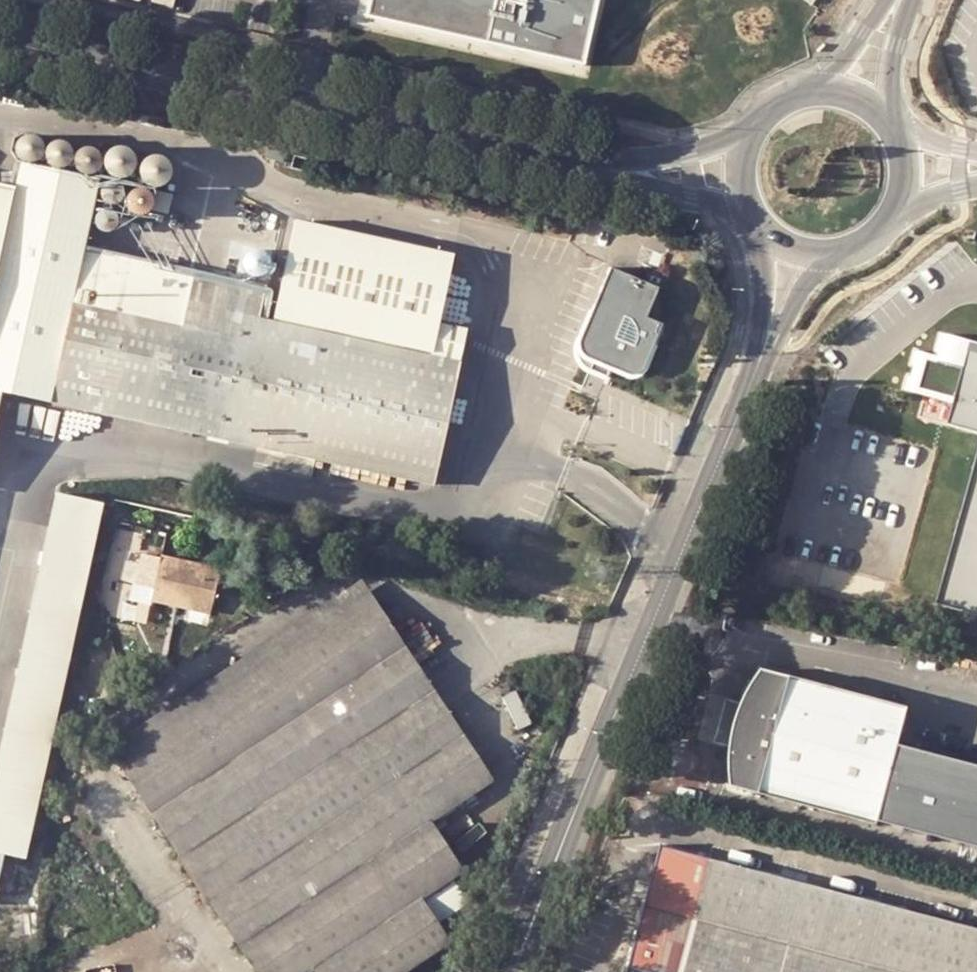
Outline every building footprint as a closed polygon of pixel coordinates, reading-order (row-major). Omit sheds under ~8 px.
[(355,19),(583,70),(599,0),(359,0),(355,19)] [(279,151),(262,146),(260,153),(259,156),(276,161),(279,151)] [(93,178),(17,159),(11,188),(0,186),(0,390),(44,400),(77,250),(93,178)] [(77,250),(44,400),(439,488),(465,366),(433,358),(440,330),(455,262),(298,227),(276,328),(262,325),(269,292),(77,250)] [(613,375),(617,365),(631,372),(632,372),(634,373),(635,373),(637,373),(640,372),(642,372),(643,372),(645,371),(646,370),(647,369),(648,368),(649,366),(650,365),(668,322),(652,315),(664,286),(615,265),(576,360),(613,375)] [(472,337),(440,330),(433,358),(465,366),(472,337)] [(927,358),(919,389),(953,398),(948,423),(976,431),(976,351),(968,349),(963,368),(927,358)] [(975,462),(941,592),(938,603),(976,614),(976,454),(975,462)] [(0,716),(0,853),(19,856),(85,555),(97,502),(49,491),(0,716)] [(157,568),(145,565),(140,586),(154,589),(151,605),(211,619),(223,565),(161,551),(157,568)] [(469,875),(436,824),(496,785),(363,578),(106,743),(253,971),(313,971),(315,971),(407,971),(453,943),(427,902),(469,875)] [(735,780),(735,781),(881,821),(904,736),(913,704),(766,664),(751,686),(751,687),(749,688),(749,689),(748,691),(748,692),(746,695),(746,696),(745,698),(743,702),(742,704),(739,713),(739,714),(735,727),(735,728),(734,732),(734,733),(734,736),(734,738),(733,739),(733,742),(733,745),(733,748),(732,749),(733,753),(732,754),(733,764),(733,766),(733,772),(734,773),(734,776),(734,777),(734,778),(735,780)] [(904,736),(881,821),(976,846),(976,754),(904,736)] [(663,840),(627,971),(976,971),(976,927),(710,855),(663,840)]
